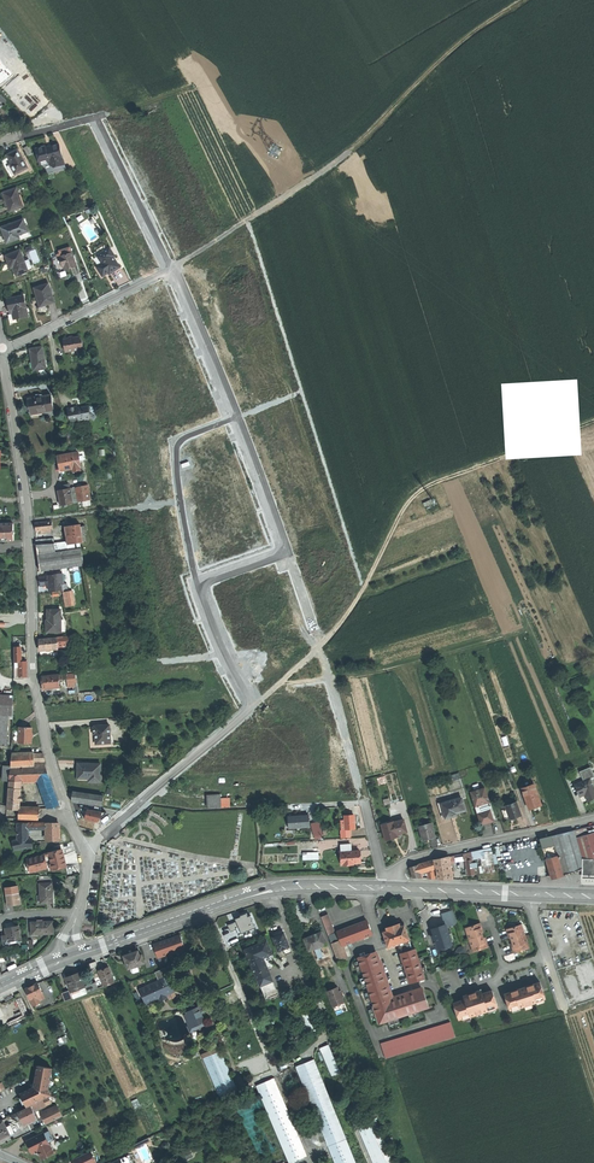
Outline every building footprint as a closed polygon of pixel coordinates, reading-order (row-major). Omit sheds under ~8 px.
[(42,148),(36,149),(41,165),(50,163),(50,165),(55,168),(66,165),(60,145),(53,147),(53,148),(47,150),(46,146),(42,148)] [(13,153),(8,156),(12,164),(11,165),(16,175),(28,168),(25,162),(24,163),(21,157),(22,156),(18,150),(13,153)] [(16,189),(4,194),(7,202),(10,211),(14,210),(22,206),(20,201),(16,189)] [(22,206),(14,210),(14,211),(24,207),(21,200),(20,201),(22,206)] [(13,225),(3,229),(6,237),(8,244),(21,239),(19,235),(29,232),(25,220),(12,224),(13,225)] [(75,247),(64,250),(65,253),(62,254),(63,257),(65,257),(66,257),(66,256),(77,253),(75,247)] [(105,256),(100,259),(103,264),(98,267),(104,277),(110,273),(114,270),(115,271),(121,267),(114,257),(116,256),(111,248),(103,253),(105,256)] [(22,251),(7,257),(9,262),(12,269),(14,268),(17,275),(29,270),(22,251)] [(66,257),(65,257),(66,262),(68,267),(69,266),(80,263),(77,253),(66,256),(66,257)] [(50,284),(35,288),(38,297),(39,296),(42,307),(49,305),(55,303),(50,284)] [(25,296),(8,299),(10,308),(12,308),(15,319),(27,317),(26,309),(28,308),(25,296)] [(68,340),(62,339),(61,352),(78,353),(78,340),(75,340),(71,340),(68,340)] [(42,347),(30,349),(32,359),(34,370),(46,368),(42,347)] [(38,398),(28,399),(29,407),(31,414),(47,412),(54,410),(51,395),(43,397),(38,398)] [(99,404),(88,406),(88,407),(89,411),(93,414),(99,405),(99,404)] [(73,408),(68,409),(70,419),(79,417),(79,421),(86,420),(88,421),(93,414),(89,411),(88,407),(81,408),(81,409),(78,409),(78,408),(78,407),(73,408)] [(78,452),(58,456),(60,467),(61,470),(73,468),(81,467),(78,452)] [(88,484),(76,486),(79,500),(91,498),(88,484)] [(65,489),(62,490),(58,490),(60,497),(61,505),(73,503),(70,488),(65,489)] [(52,521),(35,523),(36,532),(53,529),(52,521)] [(9,538),(9,540),(14,540),(14,523),(2,524),(2,525),(0,525),(0,538),(9,538)] [(81,525),(65,527),(67,544),(83,542),(82,535),(86,534),(85,526),(81,527),(81,525)] [(54,538),(45,539),(46,544),(37,545),(40,571),(59,568),(84,565),(81,548),(56,552),(54,538)] [(63,573),(48,575),(49,577),(49,585),(52,586),(52,591),(63,590),(62,585),(64,585),(63,573)] [(45,577),(39,577),(40,586),(49,585),(49,577),(45,577)] [(72,591),(64,592),(66,607),(74,605),(72,591)] [(61,609),(48,609),(48,618),(47,618),(47,625),(47,631),(61,631),(61,609)] [(70,636),(63,637),(64,646),(71,645),(70,636)] [(57,637),(40,639),(40,645),(40,650),(58,648),(58,646),(57,637)] [(21,662),(19,662),(19,677),(28,676),(27,669),(27,661),(21,662)] [(59,675),(43,676),(43,682),(44,689),(60,687),(59,679),(59,675)] [(76,678),(67,679),(68,687),(78,686),(76,678)] [(6,745),(8,715),(13,715),(14,695),(0,695),(0,745),(6,745)] [(110,725),(95,726),(95,727),(94,728),(94,731),(94,734),(95,734),(96,744),(111,743),(110,725)] [(32,728),(20,727),(19,742),(32,742),(32,728)] [(34,752),(12,753),(11,767),(34,766),(34,753),(34,752)] [(43,753),(34,753),(34,766),(46,766),(45,760),(43,753)] [(101,764),(78,763),(78,770),(78,777),(92,777),(92,782),(100,782),(101,764)] [(34,766),(11,767),(10,781),(22,780),(40,780),(51,779),(46,766),(34,766)] [(576,786),(581,798),(587,795),(590,802),(593,801),(593,800),(593,786),(591,780),(593,778),(593,773),(592,768),(581,773),(585,782),(576,786)] [(51,779),(40,780),(49,808),(60,807),(51,779)] [(537,785),(524,788),(527,801),(531,800),(533,807),(537,806),(542,804),(537,785)] [(21,788),(9,787),(7,808),(19,809),(20,808),(21,788)] [(485,788),(471,793),(483,824),(485,823),(486,825),(487,825),(489,824),(491,823),(493,822),(493,820),(495,819),(490,804),(491,803),(485,788)] [(104,795),(74,791),(72,801),(102,806),(104,795)] [(221,795),(208,796),(209,808),(221,808),(221,795)] [(466,798),(445,803),(449,819),(453,819),(456,818),(456,814),(461,813),(469,811),(466,798)] [(508,808),(504,810),(507,819),(509,818),(511,817),(512,820),(524,815),(519,803),(508,807),(508,808)] [(33,808),(20,808),(19,809),(19,818),(27,819),(31,819),(32,813),(33,808)] [(107,813),(80,808),(85,819),(97,822),(107,813)] [(354,816),(345,817),(345,821),(342,821),(342,830),(350,830),(355,830),(354,816)] [(309,817),(293,818),(294,829),(310,828),(309,817)] [(56,824),(47,824),(47,828),(47,841),(60,840),(59,824),(58,822),(56,822),(56,824)] [(28,823),(18,823),(17,840),(29,838),(28,837),(28,828),(28,823)] [(433,823),(422,826),(427,841),(432,840),(438,838),(433,823)] [(396,827),(385,830),(389,845),(400,842),(399,839),(404,838),(409,836),(406,824),(396,828),(396,827)] [(577,831),(584,858),(593,858),(593,829),(593,827),(577,831)] [(342,830),(341,830),(342,839),(351,838),(350,830),(342,830)] [(551,837),(541,840),(549,866),(560,863),(564,875),(584,868),(584,858),(577,831),(551,837)] [(29,838),(17,840),(13,841),(14,850),(28,847),(32,847),(31,838),(29,838)] [(350,845),(340,846),(340,853),(351,853),(350,845)] [(55,853),(50,854),(53,869),(66,867),(62,850),(55,852),(55,853)] [(351,853),(340,853),(341,865),(343,864),(343,866),(350,865),(350,864),(360,863),(360,852),(351,853)] [(472,852),(464,854),(466,861),(473,860),(472,852)] [(41,856),(27,859),(30,871),(47,867),(44,856),(42,857),(41,856)] [(446,857),(435,860),(435,868),(437,867),(439,879),(444,879),(450,879),(446,857)] [(584,868),(593,868),(593,858),(584,858),(584,868)] [(473,860),(466,861),(468,875),(476,874),(474,867),(474,863),(473,860)] [(433,862),(419,865),(421,872),(428,870),(428,868),(434,868),(433,862)] [(560,863),(549,866),(553,879),(564,876),(564,875),(560,863)] [(419,865),(411,867),(413,877),(421,878),(421,875),(420,872),(421,872),(419,865)] [(52,883),(40,883),(41,896),(42,895),(42,902),(41,902),(41,903),(53,903),(53,893),(52,883)] [(18,886),(5,888),(6,895),(19,893),(18,886)] [(19,893),(6,895),(8,906),(13,905),(20,904),(19,893)] [(241,934),(260,927),(254,912),(236,918),(237,921),(230,924),(233,932),(239,929),(241,934)] [(334,931),(327,914),(321,917),(327,934),(334,931)] [(39,922),(31,922),(31,928),(32,934),(38,934),(53,933),(53,921),(48,922),(43,922),(39,922)] [(344,929),(338,932),(341,940),(343,945),(373,934),(368,921),(344,929)] [(392,926),(385,928),(386,930),(383,931),(388,948),(398,944),(409,941),(404,924),(401,925),(400,923),(392,926)] [(481,923),(466,928),(473,952),(488,947),(487,943),(486,940),(485,941),(481,930),(483,930),(482,926),(481,923)] [(522,924),(507,929),(507,932),(508,936),(510,935),(513,946),(512,946),(513,949),(514,953),(529,947),(522,924)] [(438,928),(433,929),(437,944),(444,942),(445,945),(452,943),(451,942),(450,939),(446,925),(438,928)] [(12,927),(6,928),(6,935),(7,941),(20,939),(21,939),(18,926),(12,927)] [(277,935),(273,936),(279,950),(284,949),(290,946),(284,932),(279,934),(277,935)] [(321,932),(305,938),(310,950),(315,948),(317,953),(322,952),(320,946),(326,944),(321,932)] [(153,944),(158,958),(159,958),(159,957),(161,957),(176,951),(178,950),(184,948),(185,949),(180,935),(180,934),(179,934),(180,935),(171,938),(167,940),(163,941),(162,941),(154,944),(154,943),(153,944)] [(267,940),(246,949),(251,962),(264,956),(264,957),(273,953),(267,940)] [(341,940),(332,943),(339,960),(347,957),(343,945),(341,940)] [(409,941),(398,944),(401,953),(412,950),(409,941)] [(412,950),(401,953),(404,961),(418,957),(415,949),(412,950)] [(138,951),(124,956),(128,968),(145,962),(143,954),(140,955),(138,951)] [(375,952),(358,957),(369,989),(386,983),(375,952)] [(264,956),(251,962),(261,985),(274,980),(264,957),(264,956)] [(418,957),(404,961),(406,967),(420,963),(418,957)] [(420,963),(406,967),(411,982),(425,978),(420,963)] [(585,966),(577,969),(584,992),(593,989),(585,966)] [(103,969),(98,971),(104,986),(114,983),(108,967),(103,969)] [(166,968),(155,973),(159,981),(168,977),(169,976),(166,968)] [(77,972),(74,974),(74,975),(67,978),(68,982),(67,982),(69,988),(70,987),(71,990),(72,992),(72,991),(74,994),(79,992),(78,989),(85,987),(85,986),(81,977),(83,977),(81,971),(77,972)] [(168,977),(159,981),(140,990),(147,1004),(175,991),(168,977)] [(274,980),(261,985),(267,998),(279,993),(274,980)] [(39,982),(24,989),(29,999),(36,996),(43,992),(41,987),(39,982)] [(69,990),(62,993),(65,1001),(99,988),(96,982),(85,986),(85,987),(78,989),(79,992),(74,994),(72,991),(72,992),(71,990),(70,991),(69,990)] [(517,990),(505,994),(510,1010),(520,1007),(520,1008),(537,1002),(536,1001),(545,998),(541,982),(524,987),(524,988),(521,989),(517,990)] [(386,983),(369,989),(374,1006),(388,1001),(391,1000),(386,983)] [(332,989),(327,991),(333,1006),(344,1002),(342,997),(342,996),(342,995),(342,994),(341,991),(339,991),(337,987),(332,989)] [(391,1000),(388,1001),(394,1019),(429,1007),(423,990),(391,1000)] [(465,1000),(454,1004),(459,1020),(471,1016),(471,1017),(489,1011),(488,1010),(498,1007),(492,990),(482,994),(481,991),(473,994),(464,997),(465,1000)] [(36,996),(29,999),(33,1006),(39,1002),(36,996)] [(374,1006),(373,1006),(379,1024),(394,1019),(388,1001),(374,1006)] [(191,1012),(185,1015),(192,1028),(200,1025),(200,1026),(206,1023),(202,1014),(204,1013),(201,1006),(200,1007),(199,1005),(192,1008),(193,1010),(190,1011),(191,1012)] [(385,1057),(454,1036),(449,1022),(381,1044),(385,1057)] [(324,1046),(320,1048),(332,1075),(341,1072),(329,1044),(324,1046)] [(220,1046),(202,1054),(204,1059),(222,1051),(220,1046)] [(280,1049),(271,1052),(273,1058),(282,1054),(280,1049)] [(222,1051),(204,1059),(220,1096),(239,1088),(222,1051)] [(297,1066),(336,1162),(357,1162),(315,1059),(297,1066)] [(33,1088),(21,1094),(27,1106),(51,1094),(48,1089),(52,1069),(38,1066),(35,1083),(37,1086),(33,1088)] [(275,1078),(257,1085),(290,1162),(295,1160),(307,1155),(275,1078)] [(50,1097),(44,1100),(47,1105),(53,1102),(50,1097)] [(42,1100),(38,1102),(41,1108),(47,1105),(44,1100),(43,1100),(42,1100)] [(38,1102),(32,1105),(32,1106),(35,1112),(42,1109),(41,1108),(38,1102)] [(60,1105),(45,1112),(50,1123),(65,1116),(60,1105)] [(31,1106),(14,1115),(17,1121),(21,1119),(23,1122),(27,1121),(29,1124),(38,1119),(35,1112),(32,1106),(31,1106)] [(358,1126),(374,1162),(394,1162),(375,1119),(358,1126)] [(0,1121),(0,1139),(10,1134),(10,1133),(7,1127),(3,1120),(0,1121)] [(44,1133),(27,1141),(32,1149),(36,1148),(37,1149),(39,1150),(42,1156),(54,1151),(44,1133)] [(148,1138),(131,1147),(133,1150),(146,1143),(150,1141),(148,1138)] [(72,1160),(74,1162),(97,1162),(91,1151),(90,1151),(72,1160)]
